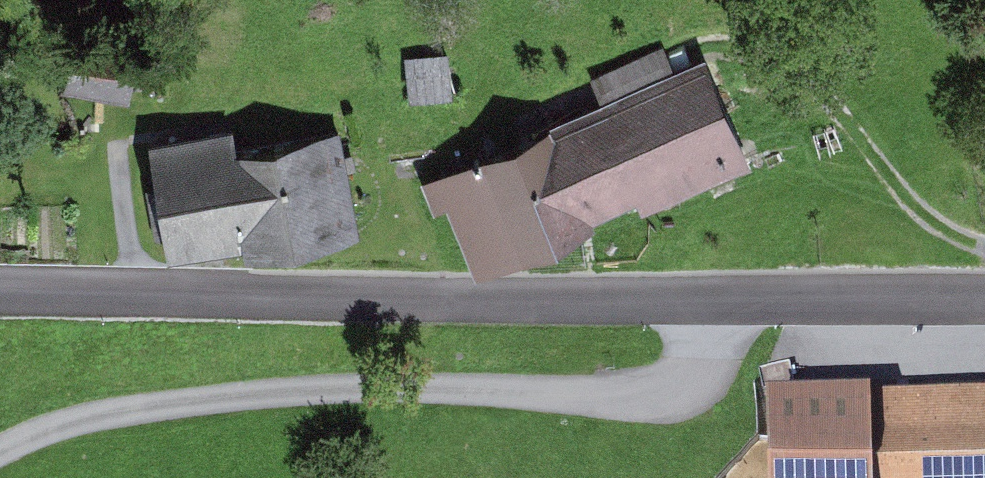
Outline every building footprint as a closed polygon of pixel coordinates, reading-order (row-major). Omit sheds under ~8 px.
[(751,143),(703,48),(444,177),(492,272),(751,143)] [(406,54),(409,97),(452,94),(449,51),(406,54)] [(133,74),(69,62),(64,91),(128,102),(133,74)] [(348,147),(139,156),(144,257),(353,247),(348,147)] [(768,404),(770,477),(984,477),(984,399),(768,404)]
